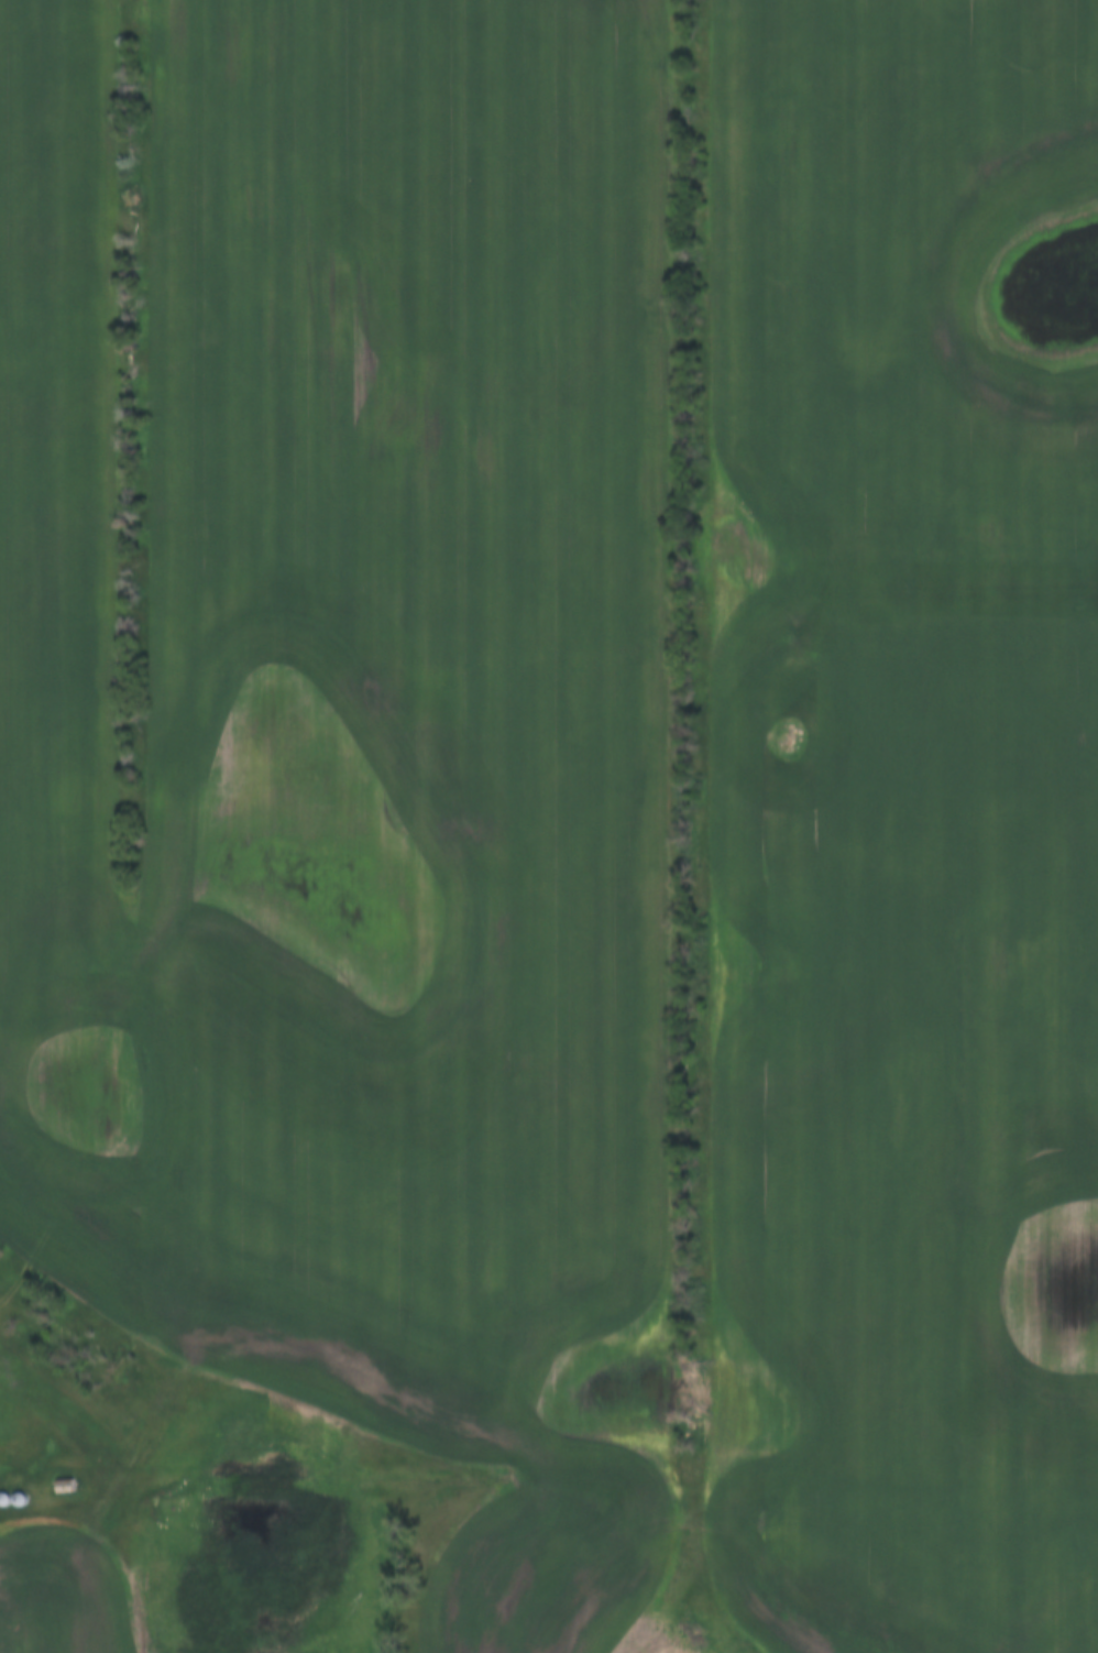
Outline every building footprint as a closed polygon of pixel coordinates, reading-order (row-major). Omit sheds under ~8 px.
[(78,1479),(57,1479),(57,1491),(78,1491),(78,1479)]
